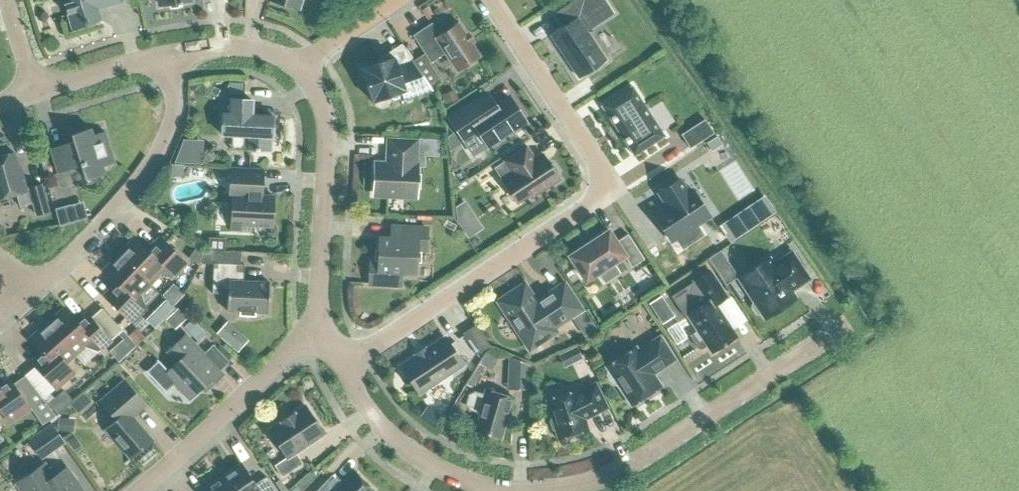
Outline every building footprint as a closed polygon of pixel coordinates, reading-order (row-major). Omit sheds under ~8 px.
[(71,28),(101,19),(98,8),(122,1),(122,0),(63,0),(71,28)] [(298,8),(301,0),(272,0),(298,8)] [(577,16),(550,34),(578,78),(606,60),(577,16)] [(432,22),(413,35),(430,62),(444,53),(456,71),(479,55),(458,23),(440,34),(432,22)] [(433,90),(424,77),(412,59),(411,60),(412,61),(397,66),(394,57),(361,68),(372,101),(374,100),(375,105),(381,108),(387,106),(390,100),(388,96),(405,90),(411,96),(431,90),(431,91),(433,90)] [(632,86),(602,106),(634,155),(664,135),(632,86)] [(454,89),(442,93),(446,104),(458,99),(454,89)] [(495,105),(487,93),(449,118),(463,140),(477,130),(487,145),(524,121),(508,96),(495,105)] [(219,96),(202,95),(202,107),(219,108),(219,96)] [(246,100),(224,99),(223,113),(222,113),(221,134),(249,136),(248,150),(270,151),(271,137),(272,137),(273,116),(245,114),(246,100)] [(704,119),(681,134),(689,147),(713,132),(704,119)] [(87,179),(97,182),(103,174),(105,173),(103,166),(114,162),(104,131),(92,135),(90,128),(71,134),(73,141),(50,148),(58,172),(81,165),(85,179),(87,179)] [(452,132),(447,135),(449,151),(460,144),(452,132)] [(712,151),(722,144),(716,135),(706,142),(712,151)] [(190,163),(191,139),(183,139),(174,162),(190,163)] [(374,194),(415,196),(416,165),(414,165),(415,141),(389,140),(388,157),(390,157),(389,164),(375,163),(374,194)] [(531,198),(559,179),(556,175),(557,171),(553,164),(549,163),(542,153),(534,158),(526,145),(503,160),(504,161),(494,167),(517,202),(529,194),(531,198)] [(14,152),(0,156),(0,198),(16,194),(20,206),(33,203),(36,214),(49,211),(41,184),(28,188),(29,189),(27,189),(23,174),(20,175),(14,152)] [(229,167),(228,182),(227,194),(232,194),(231,230),(255,231),(255,225),(271,226),(273,196),(260,195),(262,168),(229,167)] [(668,206),(654,215),(671,241),(675,238),(681,248),(702,235),(695,225),(710,215),(693,189),(687,193),(678,179),(659,193),(668,206)] [(81,215),(96,207),(87,190),(72,198),(81,215)] [(457,220),(471,211),(464,200),(455,206),(457,220)] [(54,207),(59,226),(74,222),(69,203),(54,207)] [(785,214),(774,220),(782,234),(793,227),(785,214)] [(388,227),(388,239),(380,239),(379,262),(371,262),(370,283),(401,284),(401,272),(415,273),(416,249),(425,249),(426,229),(388,227)] [(608,230),(569,256),(585,281),(598,272),(604,283),(619,273),(612,263),(624,255),(631,267),(643,259),(627,234),(616,241),(608,230)] [(158,235),(146,248),(135,237),(119,254),(149,282),(157,274),(172,277),(187,262),(158,235)] [(196,245),(188,258),(198,266),(206,251),(196,245)] [(730,264),(721,249),(708,258),(717,272),(730,264)] [(764,317),(795,297),(790,290),(809,278),(791,252),(773,264),(769,258),(738,278),(754,301),(752,305),(757,313),(761,313),(764,317)] [(101,294),(108,301),(133,324),(147,309),(145,306),(140,291),(149,282),(119,254),(103,271),(114,281),(101,294)] [(255,312),(267,312),(269,282),(243,281),(244,264),(213,262),(212,293),(227,294),(226,310),(239,311),(239,315),(254,316),(255,312)] [(727,297),(709,270),(693,280),(694,281),(671,296),(685,317),(688,315),(698,330),(690,336),(697,347),(701,348),(707,344),(712,352),(735,336),(714,305),(727,297)] [(184,294),(172,284),(164,293),(175,304),(184,294)] [(523,285),(499,301),(530,347),(554,331),(551,327),(579,309),(563,284),(535,303),(523,285)] [(675,315),(661,294),(648,303),(662,324),(675,315)] [(155,309),(164,318),(173,310),(164,300),(155,309)] [(65,308),(47,323),(74,354),(83,346),(97,351),(111,340),(91,317),(81,326),(65,308)] [(186,318),(177,308),(165,319),(174,329),(186,318)] [(47,323),(29,338),(46,357),(35,366),(55,388),(68,377),(65,362),(74,354),(47,323)] [(489,345),(476,324),(462,333),(475,354),(489,345)] [(126,333),(114,345),(124,355),(136,344),(126,333)] [(164,392),(174,382),(189,398),(205,383),(208,387),(222,374),(218,370),(228,361),(211,344),(202,353),(185,334),(167,351),(177,361),(168,370),(156,358),(144,371),(164,392)] [(675,359),(659,336),(638,350),(636,347),(605,366),(608,370),(607,374),(613,383),(617,384),(631,405),(661,385),(653,373),(675,359)] [(462,364),(444,337),(401,365),(419,393),(462,364)] [(487,350),(479,363),(487,368),(489,369),(498,354),(488,348),(487,350)] [(506,355),(505,387),(528,389),(529,364),(506,355)] [(16,383),(26,397),(36,390),(26,376),(16,383)] [(145,404),(124,380),(103,399),(119,417),(105,429),(130,458),(152,440),(131,416),(145,404)] [(6,424),(30,408),(13,383),(1,391),(0,389),(0,415),(6,424)] [(607,407),(595,383),(576,392),(575,391),(547,399),(552,417),(549,421),(552,429),(556,431),(558,438),(587,429),(583,419),(585,416),(591,412),(592,414),(607,407)] [(485,389),(483,394),(470,391),(465,394),(462,404),(465,409),(480,413),(475,430),(500,437),(505,421),(506,421),(513,398),(485,389)] [(58,395),(48,404),(56,413),(67,404),(58,395)] [(305,405),(268,429),(286,457),(274,465),(282,476),(302,463),(295,452),(303,447),(323,433),(305,405)] [(75,419),(58,417),(57,430),(74,431),(75,419)] [(26,439),(40,459),(63,442),(49,423),(26,439)] [(74,435),(66,441),(72,450),(80,445),(74,435)] [(266,476),(254,483),(240,462),(220,476),(231,490),(275,490),(266,476)] [(66,468),(53,477),(44,464),(16,483),(22,490),(82,490),(66,468)] [(374,490),(354,471),(342,484),(331,474),(316,490),(372,490),(374,490)] [(220,476),(200,489),(202,490),(231,490),(220,476)]
